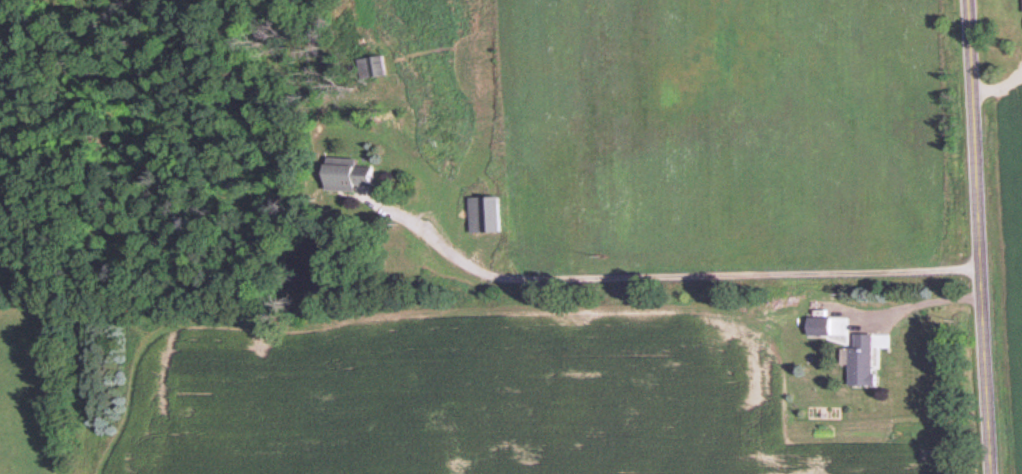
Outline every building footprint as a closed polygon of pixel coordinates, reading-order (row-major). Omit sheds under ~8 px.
[(355,78),(382,76),(381,56),(353,58),(355,78)] [(351,192),(351,186),(371,186),(372,167),(352,167),(352,159),(319,158),(318,191),(351,192)] [(468,198),(468,233),(498,233),(498,198),(468,198)] [(826,336),(826,319),(803,319),(803,336),(826,336)] [(869,336),(850,336),(850,349),(844,349),(844,387),(869,387),(869,336)]
